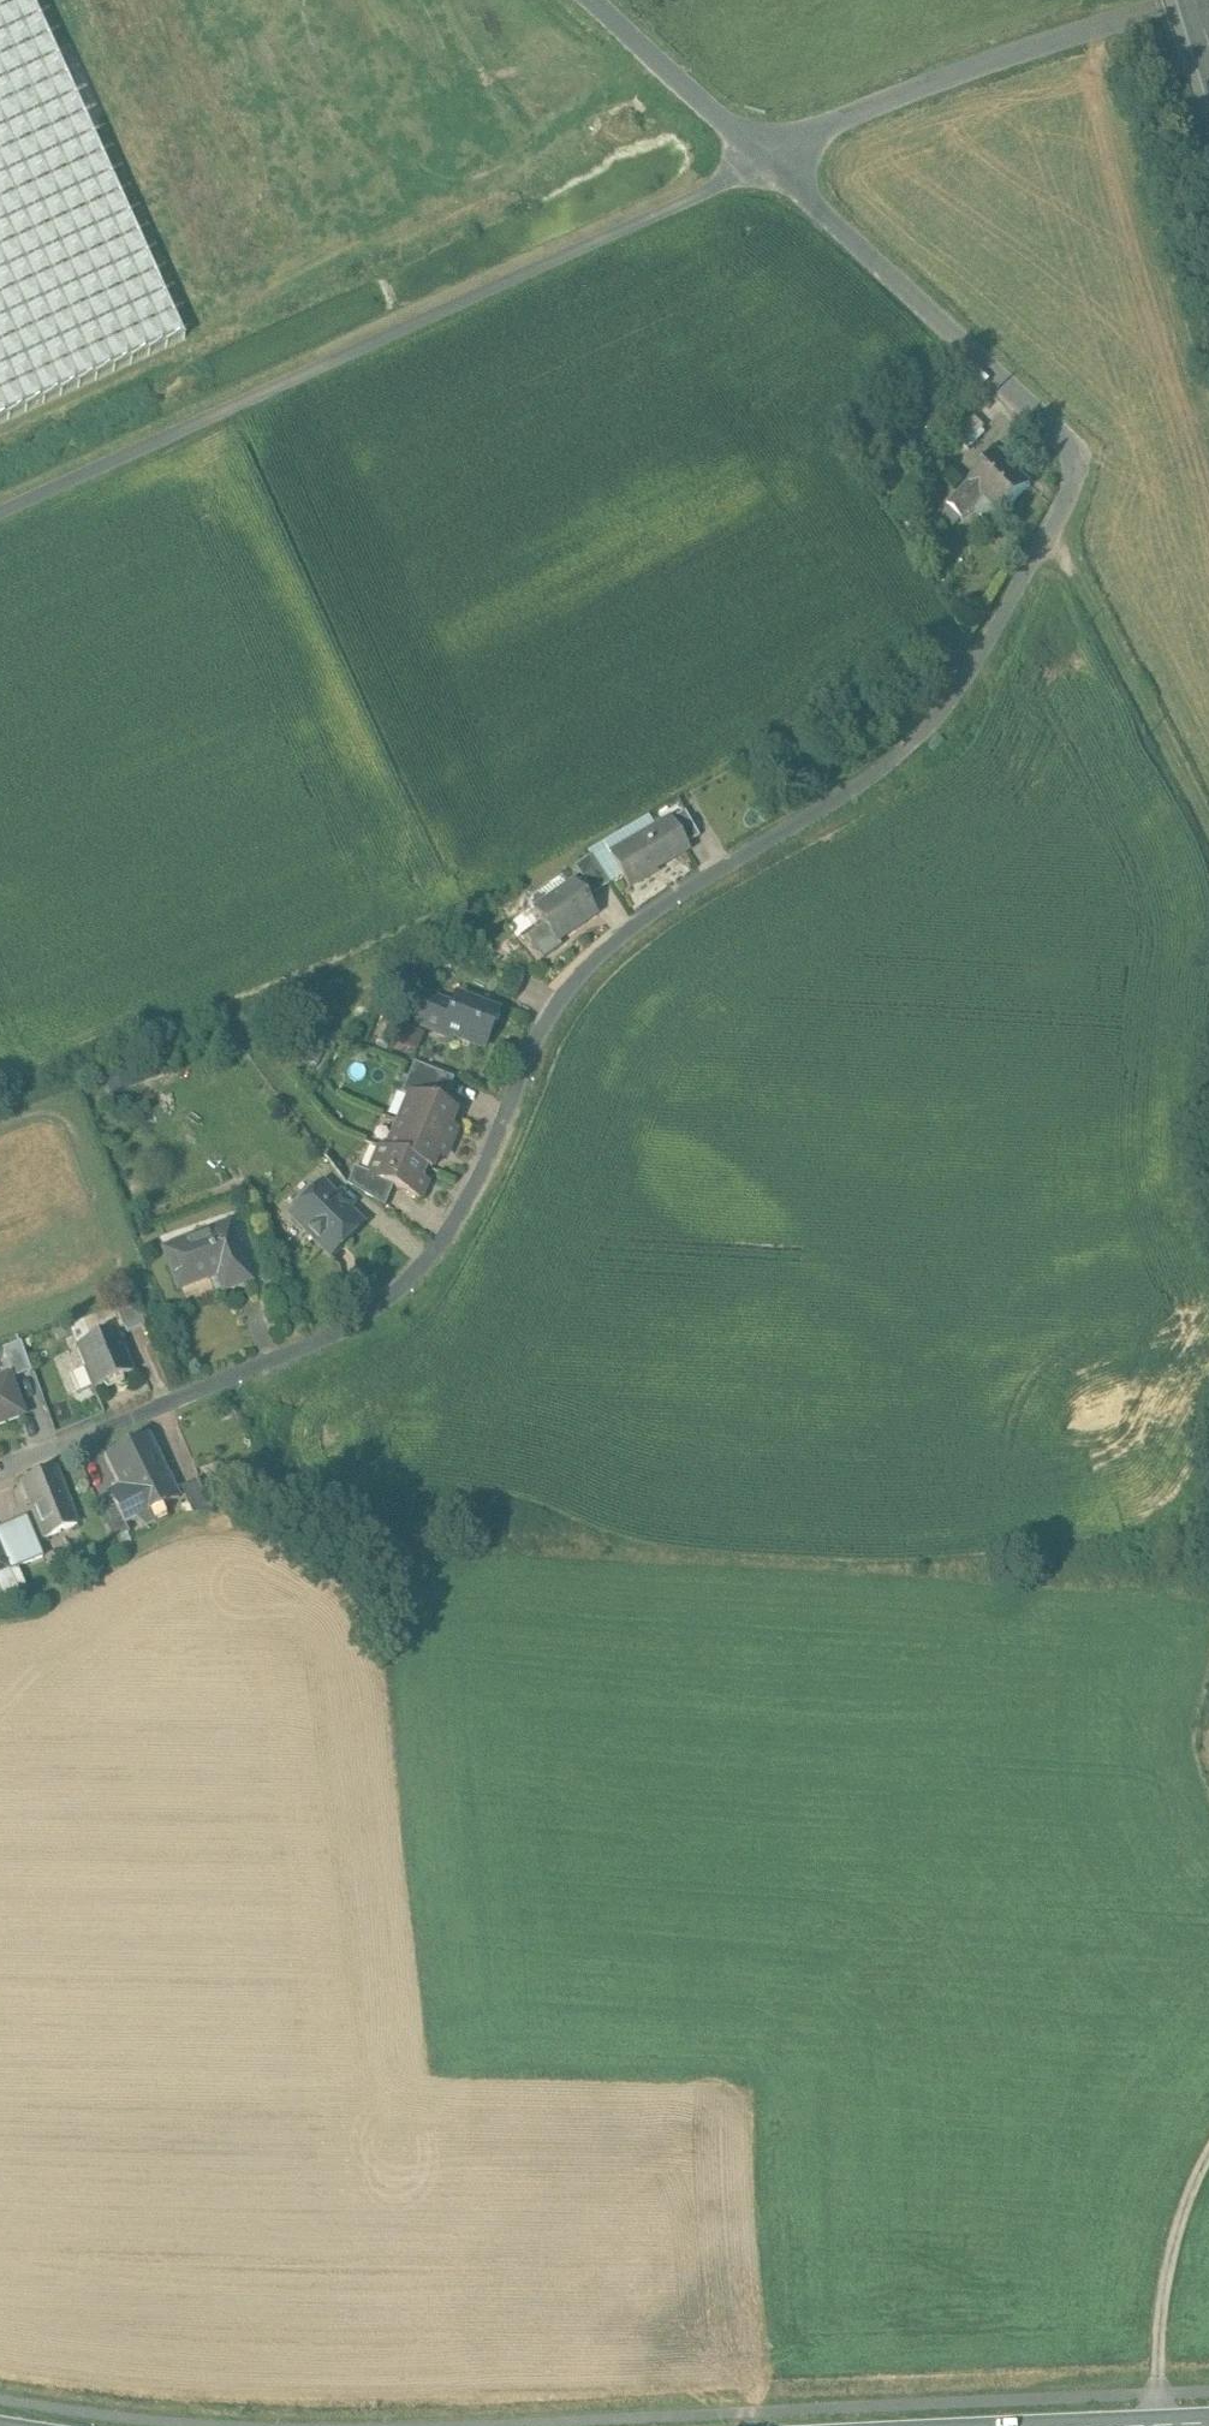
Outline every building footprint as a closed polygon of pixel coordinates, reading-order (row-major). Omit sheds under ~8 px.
[(186,341),(33,0),(0,0),(0,424),(186,341)] [(974,417),(956,435),(965,445),(984,426),(974,417)] [(998,452),(969,482),(983,497),(1000,515),(1029,486),(998,452)] [(969,482),(947,503),(960,519),(983,497),(969,482)] [(1002,680),(990,672),(982,685),(994,692),(1002,680)] [(671,818),(611,852),(630,885),(649,875),(645,870),(687,846),(671,818)] [(609,881),(591,853),(573,865),(591,893),(609,881)] [(562,871),(529,893),(525,899),(523,907),(526,914),(535,928),(527,934),(543,957),(561,944),(557,938),(595,911),(574,880),(570,883),(562,871)] [(497,1010),(456,993),(451,1006),(440,1033),(452,1038),(454,1034),(483,1046),(497,1010)] [(451,1006),(427,995),(415,1023),(440,1033),(451,1006)] [(385,1020),(379,1036),(413,1049),(420,1033),(385,1020)] [(453,1078),(414,1062),(407,1076),(447,1092),(453,1078)] [(447,1092),(407,1076),(401,1092),(409,1096),(410,1093),(441,1106),(447,1092)] [(441,1106),(410,1093),(409,1096),(398,1122),(448,1143),(455,1128),(449,1125),(454,1112),(441,1106)] [(448,1143),(398,1122),(387,1149),(386,1150),(425,1166),(424,1167),(430,1169),(436,1156),(442,1159),(448,1143)] [(425,1166),(386,1150),(387,1149),(381,1147),(369,1173),(368,1176),(392,1186),(419,1197),(425,1181),(419,1178),(424,1167),(425,1166)] [(392,1186),(368,1176),(369,1173),(354,1167),(346,1185),(384,1207),(392,1186)] [(322,1186),(291,1217),(330,1256),(361,1226),(322,1186)] [(228,1228),(164,1251),(178,1290),(217,1276),(222,1292),(248,1282),(228,1228)] [(133,1301),(116,1309),(126,1334),(144,1326),(133,1301)] [(114,1332),(76,1347),(85,1368),(71,1374),(79,1393),(93,1387),(94,1389),(132,1374),(114,1332)] [(19,1342),(1,1349),(12,1378),(30,1372),(19,1342)] [(20,1414),(7,1379),(0,1382),(0,1422),(20,1414)] [(148,1434),(106,1455),(121,1486),(109,1492),(109,1494),(124,1524),(126,1523),(179,1496),(148,1434)] [(55,1470),(22,1483),(43,1537),(77,1524),(55,1470)] [(195,1483),(179,1488),(191,1513),(206,1508),(195,1483)] [(124,1524),(109,1494),(96,1500),(113,1539),(129,1531),(126,1523),(124,1524)] [(0,1529),(0,1546),(10,1570),(11,1570),(43,1557),(27,1518),(0,1529)] [(10,1570),(0,1546),(0,1574),(10,1570)]
